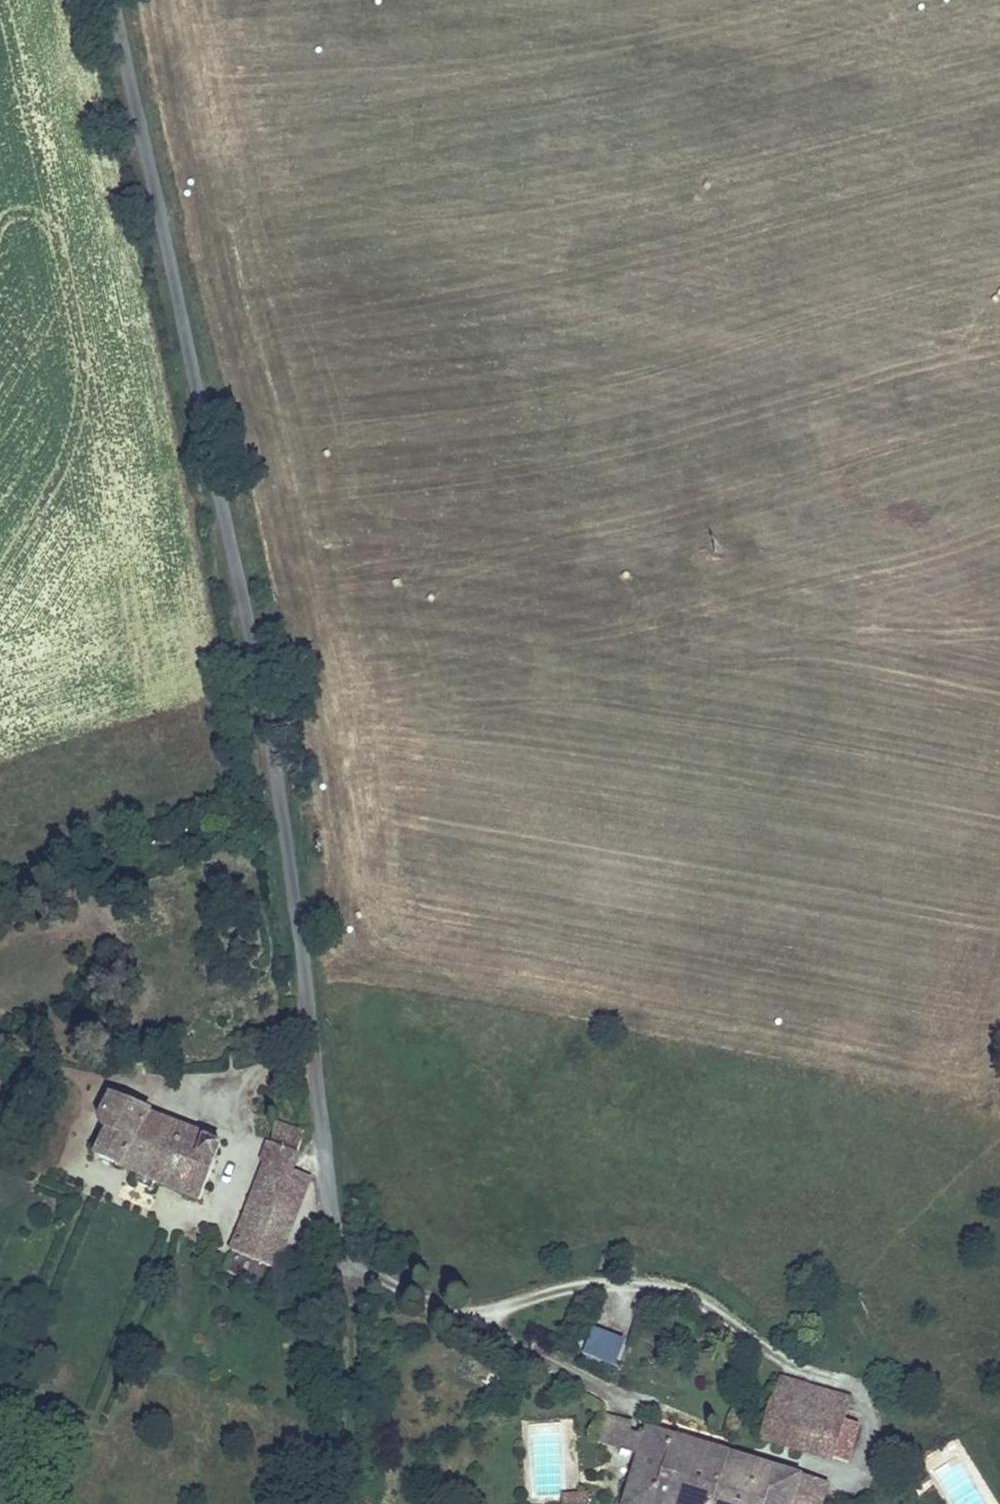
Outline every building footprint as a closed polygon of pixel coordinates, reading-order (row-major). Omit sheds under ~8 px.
[(120,1132),(170,1153),(194,1161),(211,1168),(229,1119),(162,1093),(164,1085),(128,1070),(117,1100),(131,1105),(120,1132)] [(310,1106),(307,1097),(285,1094),(266,1139),(273,1144),(242,1220),(284,1236),(321,1151),(319,1143),(296,1136),(310,1106)] [(194,1161),(170,1153),(168,1163),(190,1171),(194,1161)] [(592,1328),(581,1357),(614,1369),(625,1340),(592,1328)] [(861,1392),(850,1386),(813,1378),(816,1355),(786,1348),(773,1404),(853,1421),(861,1392)] [(584,1415),(589,1391),(586,1389),(576,1414),(584,1415)] [(602,1395),(589,1391),(584,1415),(620,1425),(626,1404),(608,1401),(602,1395)] [(626,1404),(620,1425),(605,1479),(653,1493),(655,1480),(754,1503),(766,1503),(768,1488),(791,1491),(807,1447),(628,1400),(626,1404)] [(807,1447),(791,1491),(768,1488),(766,1503),(819,1503),(834,1455),(807,1447)] [(542,1491),(571,1492),(573,1475),(542,1476),(542,1491)] [(562,1503),(587,1503),(586,1492),(561,1494),(562,1503)]
